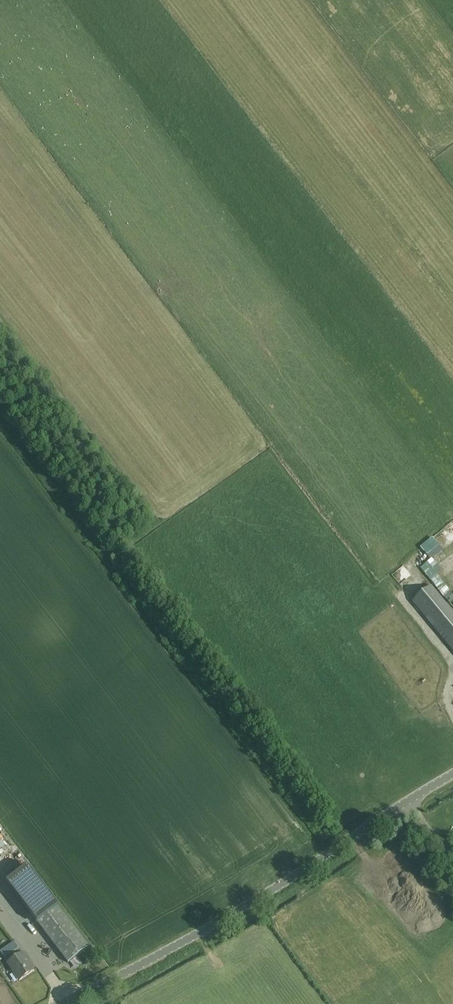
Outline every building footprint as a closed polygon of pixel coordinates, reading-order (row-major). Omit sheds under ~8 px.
[(411,553),(419,565),(428,558),(425,553),(438,544),(433,537),(411,553)] [(400,583),(410,573),(402,565),(392,575),(400,583)] [(452,651),(452,611),(431,585),(412,602),(452,651)] [(2,856),(10,853),(7,847),(1,849),(0,847),(0,852),(2,856)] [(57,905),(27,867),(6,883),(36,921),(57,905)] [(36,921),(56,947),(48,953),(60,969),(68,963),(89,947),(57,905),(36,921)] [(252,939),(258,936),(253,927),(247,931),(252,939)] [(5,956),(10,951),(4,946),(0,950),(0,951),(5,956)] [(19,981),(34,970),(22,953),(19,948),(4,958),(8,963),(7,963),(19,981)]
